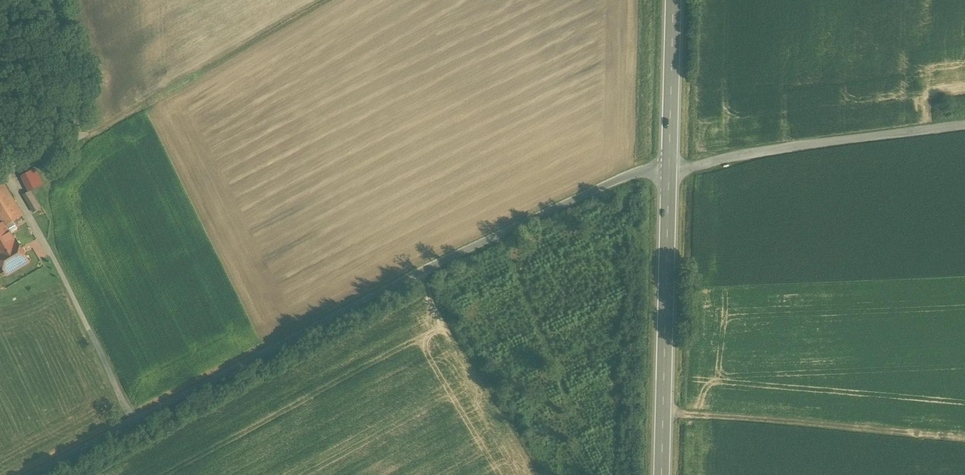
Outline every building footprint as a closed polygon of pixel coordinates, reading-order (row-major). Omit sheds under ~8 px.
[(38,173),(23,181),(31,198),(27,200),(36,216),(50,209),(42,193),(47,190),(38,173)] [(0,234),(0,259),(13,280),(34,268),(13,233),(32,222),(11,188),(0,194),(0,215),(8,229),(0,234)]
